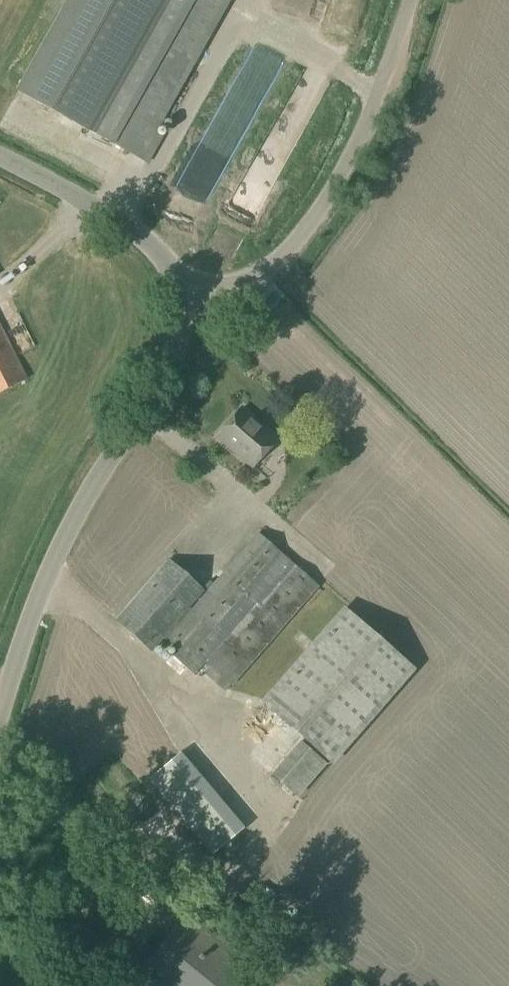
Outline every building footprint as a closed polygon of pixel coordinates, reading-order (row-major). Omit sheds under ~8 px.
[(160,139),(153,135),(228,0),(66,0),(15,91),(82,127),(147,163),(160,139)] [(277,179),(291,154),(272,144),(259,169),(277,179)] [(27,380),(0,325),(0,393),(27,380)] [(252,467),(275,439),(240,409),(216,436),(252,467)] [(229,685),(316,586),(258,534),(205,594),(190,610),(188,608),(202,592),(167,561),(116,621),(152,652),(163,639),(176,651),(172,656),(194,675),(205,663),(229,685)] [(325,760),(408,667),(346,612),(263,705),(325,760)] [(180,746),(146,775),(211,850),(245,821),(180,746)] [(252,963),(188,909),(142,965),(168,985),(233,985),(252,963)]
